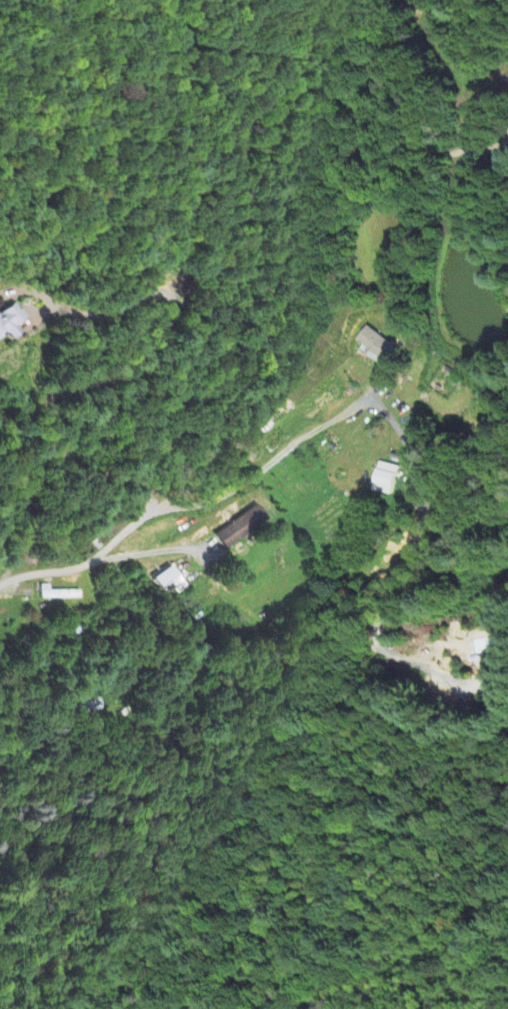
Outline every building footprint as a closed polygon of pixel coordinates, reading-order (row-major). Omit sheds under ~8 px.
[(3,332),(8,339),(17,333),(12,326),(24,318),(15,304),(0,313),(0,334),(3,332)] [(353,344),(383,366),(396,349),(366,326),(353,344)] [(400,468),(380,462),(372,491),(391,497),(400,468)] [(214,533),(223,548),(268,523),(260,507),(214,533)] [(181,583),(169,566),(152,578),(159,588),(171,580),(176,587),(181,583)] [(40,600),(79,599),(78,591),(49,592),(49,586),(40,586),(40,600)] [(21,603),(34,604),(34,591),(21,591),(21,603)] [(100,713),(99,695),(79,697),(80,715),(100,713)]
